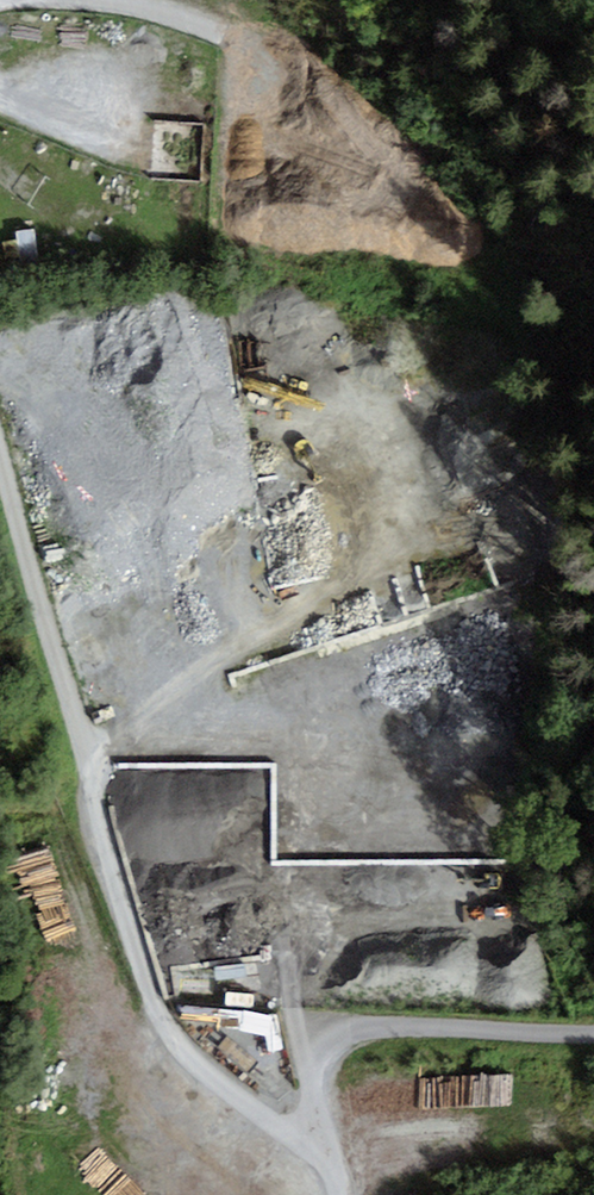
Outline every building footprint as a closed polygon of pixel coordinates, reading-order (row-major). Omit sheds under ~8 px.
[(24,276),(41,275),(40,235),(23,236),(24,276)]
